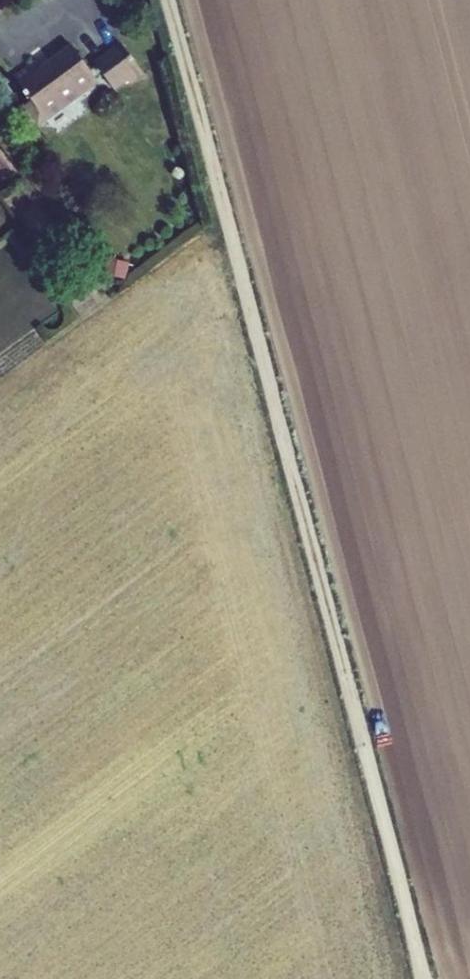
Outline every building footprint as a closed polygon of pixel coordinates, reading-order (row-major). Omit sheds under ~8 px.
[(121,43),(95,63),(116,90),(128,81),(131,84),(144,73),(121,43)] [(36,60),(15,76),(30,95),(21,102),(39,127),(99,83),(71,46),(41,67),(36,60)] [(107,258),(104,274),(126,278),(129,262),(107,258)]
